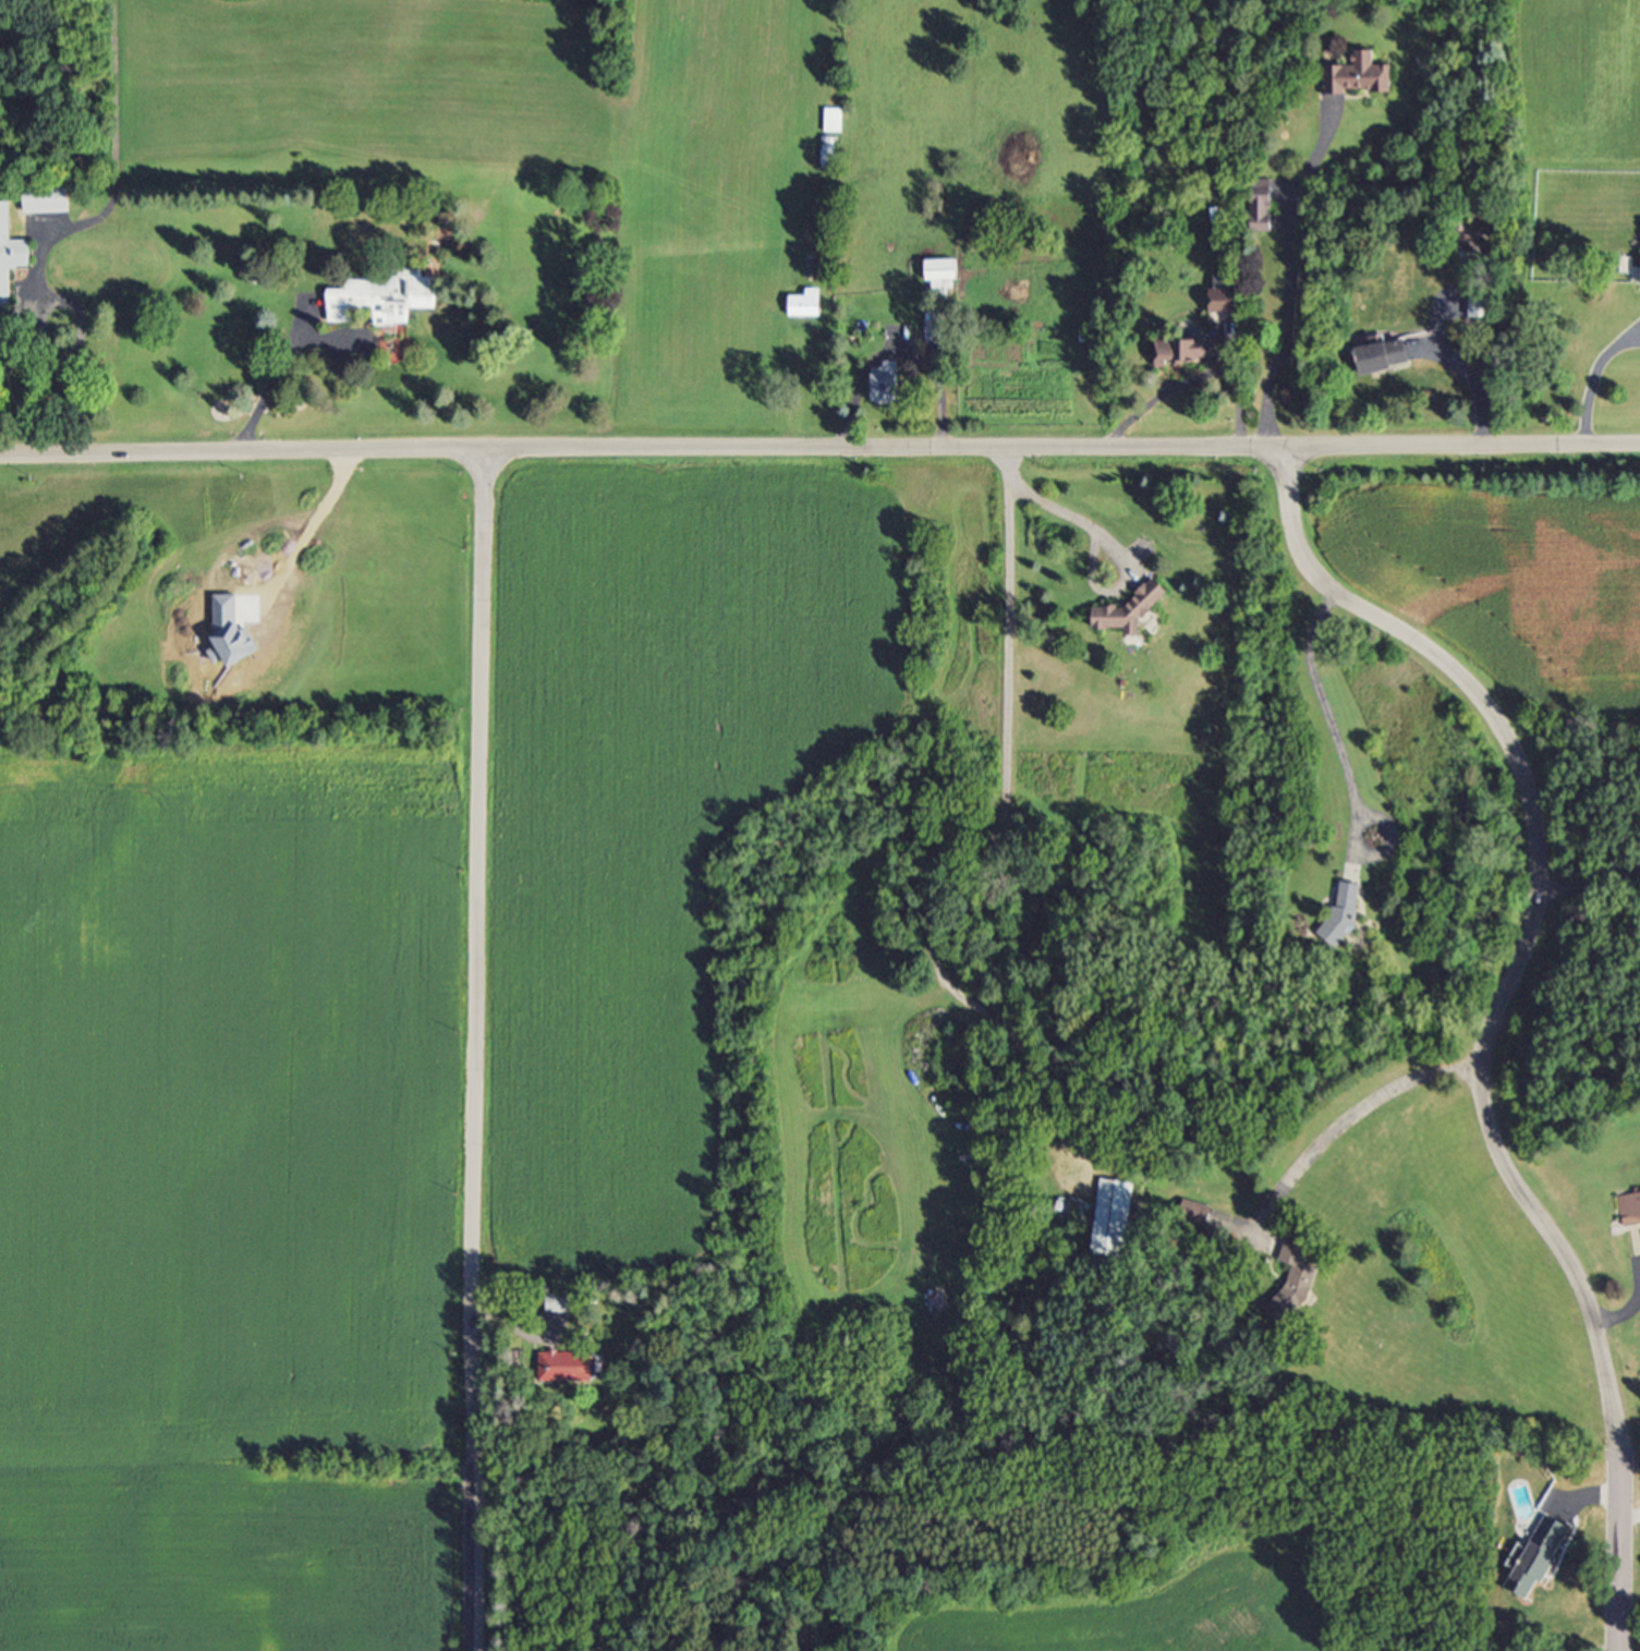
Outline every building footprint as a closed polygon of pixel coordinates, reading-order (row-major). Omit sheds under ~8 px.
[(1397,99),(1397,70),(1379,70),(1379,56),(1359,56),(1359,71),(1329,71),(1329,99),(1397,99)] [(1277,238),(1278,185),(1255,185),(1254,238),(1277,238)] [(31,218),(75,218),(75,192),(31,192),(31,218)] [(15,313),(15,272),(36,273),(37,246),(15,246),(15,208),(0,208),(0,312),(15,313)] [(931,266),(931,304),(951,304),(951,295),(962,295),(962,266),(931,266)] [(333,329),(360,329),(360,314),(379,313),(379,331),(416,330),(416,315),(444,314),(444,283),(428,283),(428,273),(398,273),(398,285),(352,286),(352,294),(332,295),(333,329)] [(1218,282),(1218,319),(1244,319),(1244,282),(1218,282)] [(1475,322),(1486,322),(1486,297),(1475,297),(1475,322)] [(951,322),(932,322),(932,349),(951,349),(951,322)] [(1225,346),(1162,346),(1162,369),(1225,369),(1225,346)] [(1403,376),(1398,348),(1364,355),(1369,382),(1403,376)] [(880,380),(880,410),(905,410),(905,368),(889,368),(889,380),(880,380)] [(1099,635),(1132,634),(1132,642),(1147,641),(1146,623),(1157,623),(1157,609),(1169,608),(1169,591),(1139,591),(1140,612),(1099,612),(1099,635)] [(1365,888),(1345,888),(1345,927),(1365,927),(1365,888)] [(1137,1186),(1103,1183),(1097,1261),(1131,1263),(1137,1186)] [(1639,1229),(1639,1198),(1622,1201),(1627,1231),(1639,1229)] [(1325,1270),(1309,1267),(1314,1247),(1293,1242),(1290,1247),(1286,1267),(1294,1268),(1298,1272),(1295,1286),(1273,1314),(1273,1317),(1289,1330),(1295,1331),(1318,1302),(1325,1270)] [(585,1317),(585,1299),(555,1299),(555,1317),(585,1317)] [(602,1357),(548,1357),(548,1385),(602,1385),(602,1357)] [(1576,1530),(1553,1518),(1535,1554),(1527,1550),(1506,1591),(1537,1607),(1576,1530)]
